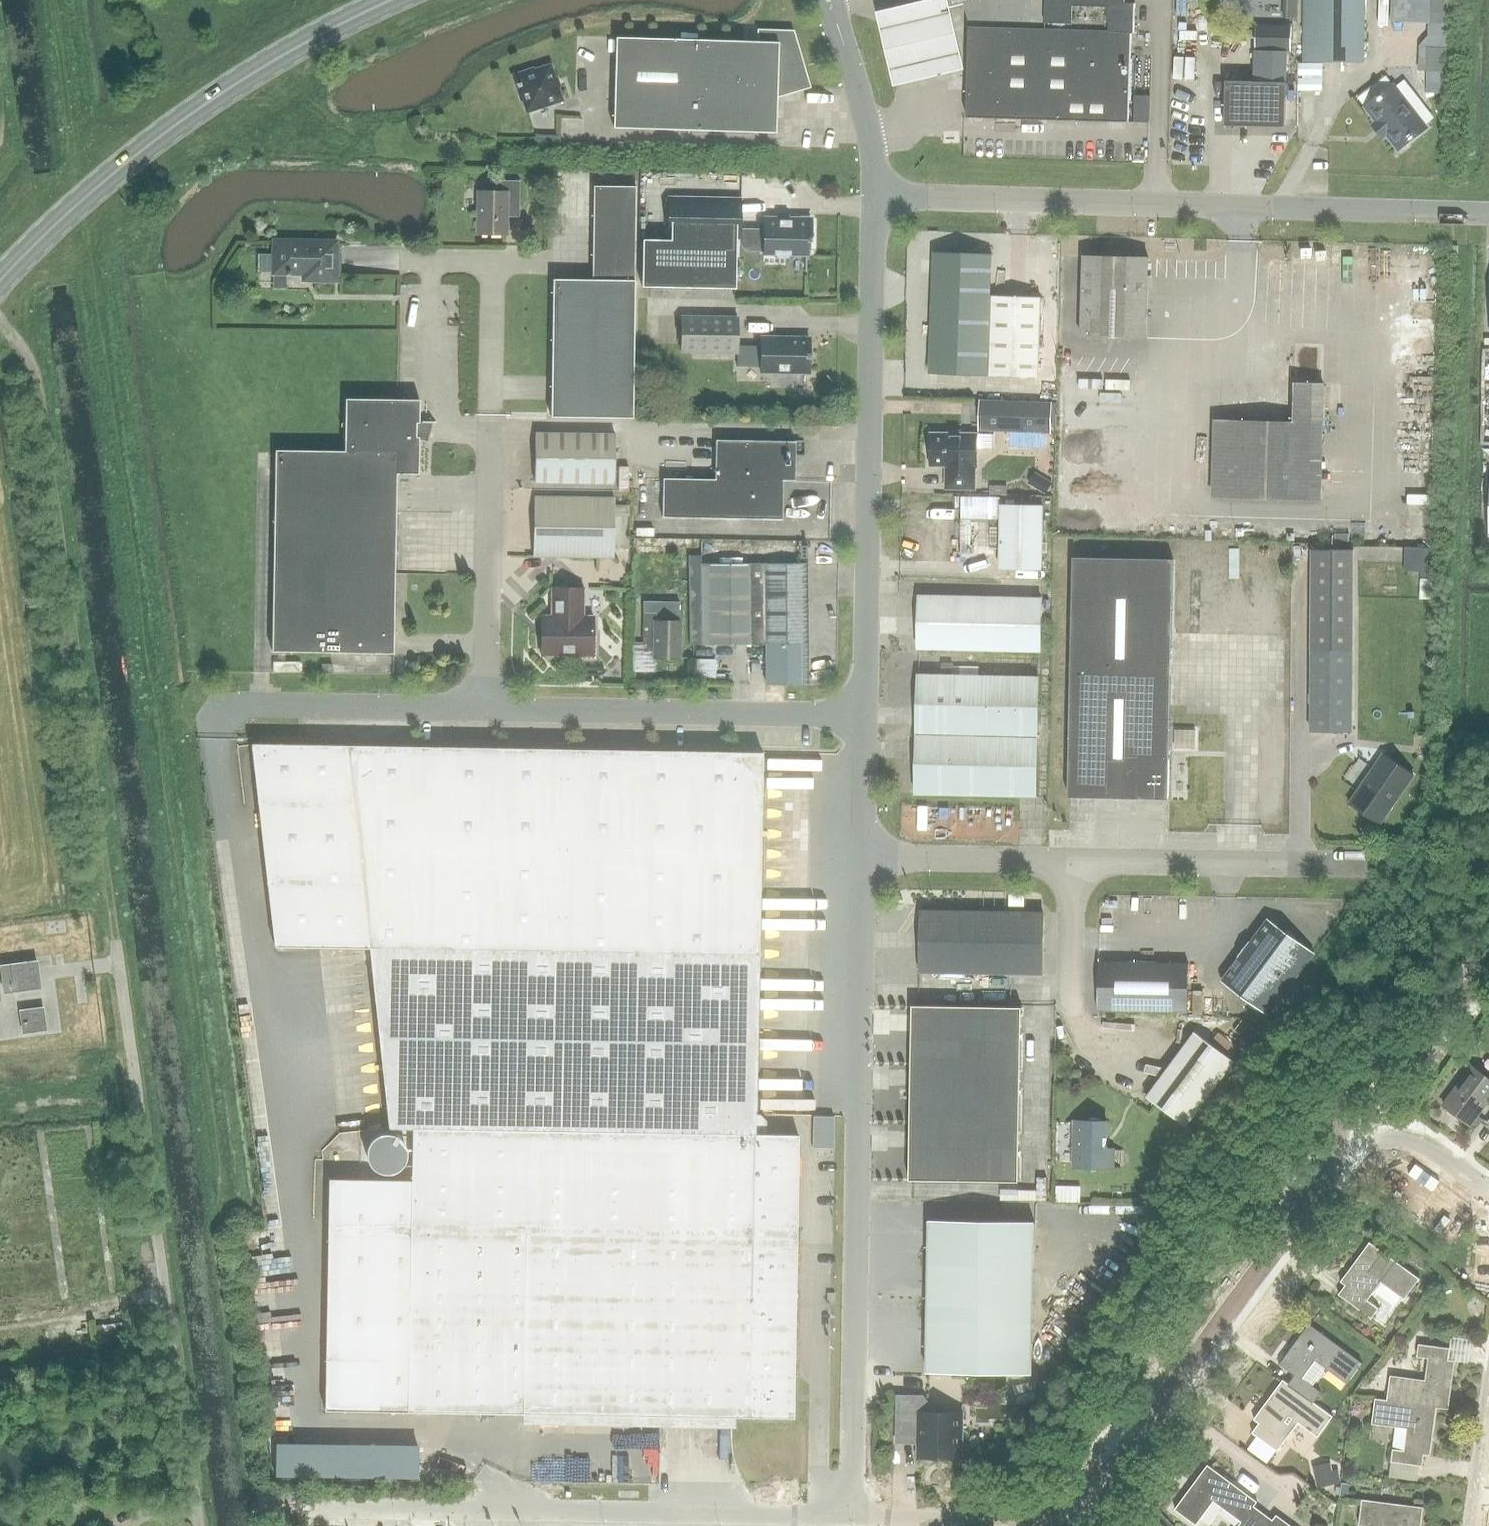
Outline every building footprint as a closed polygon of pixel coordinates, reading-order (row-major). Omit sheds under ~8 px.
[(919,14),(964,4),(969,26),(967,117),(1129,122),(1132,33),(1134,33),(1139,4),(1135,3),(1136,0),(915,0),(919,14)] [(1299,0),(1287,0),(1287,15),(1300,14),(1299,0)] [(1364,0),(1304,0),(1304,61),(1364,61),(1364,0)] [(1446,0),(1391,0),(1391,15),(1422,15),(1422,69),(1428,69),(1428,79),(1446,79),(1446,0)] [(1291,25),(1256,24),(1255,50),(1290,51),(1291,25)] [(757,42),(616,38),(614,127),(775,132),(776,93),(786,91),(786,92),(796,89),(795,88),(806,85),(791,33),(790,33),(790,34),(757,33),(757,42)] [(526,112),(562,100),(550,64),(533,70),(532,69),(512,75),(520,99),(522,99),(526,112)] [(1222,80),(1221,125),(1282,127),(1283,82),(1222,80)] [(1382,140),(1388,136),(1398,148),(1426,127),(1393,86),(1366,107),(1376,120),(1370,124),(1382,140)] [(545,176),(538,176),(529,176),(529,190),(545,190),(545,176)] [(519,209),(520,181),(496,180),(495,191),(478,191),(477,234),(506,234),(507,208),(519,209)] [(593,186),(592,279),(553,279),(551,417),(633,418),(634,280),(636,186),(593,186)] [(764,229),(740,229),(741,198),(669,197),(668,237),(668,240),(641,240),(640,287),(735,289),(735,238),(738,238),(738,244),(744,250),(764,250),(764,254),(775,254),(778,258),(786,258),(789,255),(791,255),(805,255),(807,255),(807,241),(811,241),(811,218),(764,217),(764,229)] [(287,272),(286,277),(301,277),(301,284),(339,284),(339,240),(272,239),(271,255),(275,255),(274,272),(287,272)] [(990,375),(992,295),(994,254),(935,252),(931,373),(990,375)] [(1146,338),(1148,258),(1084,256),(1081,336),(1146,338)] [(1012,376),(1038,377),(1041,296),(992,295),(990,375),(1012,376)] [(738,317),(682,316),(681,352),(737,353),(737,346),(738,317)] [(809,337),(761,336),(761,346),(761,367),(761,372),(805,373),(805,357),(809,357),(809,337)] [(737,353),(737,367),(761,367),(761,346),(737,346),(737,353)] [(1320,500),(1323,384),(1294,383),(1293,422),(1216,420),(1213,497),(1320,500)] [(419,421),(419,400),(345,399),(345,451),(275,450),(272,651),(393,653),(396,473),(418,474),(419,437),(425,437),(425,422),(436,423),(436,421),(419,421)] [(1050,401),(977,399),(976,430),(1049,432),(1050,401)] [(977,466),(977,433),(961,433),(961,430),(953,430),(952,433),(931,433),(930,466),(946,466),(946,488),(975,489),(975,466),(977,466)] [(535,482),(615,484),(615,434),(535,433),(535,482)] [(715,479),(783,481),(795,481),(795,441),(715,440),(715,479)] [(660,478),(660,517),(662,517),(782,519),(783,481),(715,479),(663,478),(660,478)] [(627,515),(627,505),(614,504),(614,498),(534,496),(533,556),(613,558),(614,515),(627,515)] [(1000,567),(1042,568),(1043,506),(1001,505),(1000,567)] [(1374,555),(1403,555),(1403,545),(1374,545),(1374,555)] [(1311,731),(1352,731),(1353,549),(1312,549),(1311,731)] [(1408,551),(1409,567),(1431,567),(1430,550),(1408,551)] [(701,564),(701,554),(686,554),(687,645),(766,644),(767,680),(807,680),(806,563),(701,564)] [(1174,559),(1074,557),(1068,797),(1169,799),(1174,559)] [(551,616),(541,616),(541,656),(577,656),(577,658),(595,658),(595,636),(593,636),(593,616),(583,616),(584,588),(552,588),(551,616)] [(1040,651),(1041,597),(919,595),(918,649),(1040,651)] [(651,651),(651,657),(678,658),(679,600),(643,599),(642,647),(651,651)] [(751,674),(760,674),(760,663),(751,663),(751,674)] [(950,672),(951,663),(939,663),(939,672),(950,672)] [(959,675),(919,674),(916,794),(1036,796),(1039,676),(979,675),(979,667),(959,666),(959,675)] [(793,1418),(798,1135),(766,1134),(766,1121),(760,1114),(755,1114),(762,752),(253,744),(274,947),(368,948),(387,1128),(412,1129),(411,1181),(328,1179),(323,1410),(793,1418)] [(1413,775),(1384,754),(1350,803),(1380,824),(1413,775)] [(922,910),(921,971),(1042,973),(1043,912),(922,910)] [(1269,1015),(1314,954),(1267,919),(1222,980),(1269,1015)] [(4,992),(40,988),(37,961),(1,966),(4,992)] [(1188,1011),(1189,963),(1099,962),(1098,1010),(1188,1011)] [(1019,1182),(1020,1151),(1022,1007),(912,1005),(910,1180),(1019,1182)] [(22,1033),(45,1030),(42,1008),(19,1012),(22,1033)] [(1186,1126),(1234,1061),(1195,1032),(1146,1097),(1186,1126)] [(1474,1066),(1445,1105),(1472,1124),(1488,1101),(1488,1077),(1474,1066)] [(812,1114),(812,1146),(834,1146),(834,1114),(812,1114)] [(1113,1168),(1114,1149),(1106,1149),(1107,1121),(1101,1121),(1099,1119),(1096,1118),(1093,1118),(1090,1119),(1087,1121),(1074,1121),(1073,1167),(1113,1168)] [(367,1150),(367,1153),(367,1157),(368,1160),(370,1164),(372,1167),(374,1169),(377,1171),(381,1173),(384,1174),(388,1174),(391,1174),(395,1173),(398,1171),(401,1169),(403,1167),(406,1164),(407,1160),(408,1157),(408,1153),(408,1150),(407,1146),(406,1143),(403,1140),(401,1138),(398,1136),(395,1134),(391,1133),(388,1133),(384,1133),(381,1134),(377,1136),(374,1138),(372,1140),(370,1143),(368,1146),(367,1150)] [(1032,1374),(1033,1308),(1034,1222),(930,1220),(927,1372),(1032,1374)] [(1369,1300),(1376,1290),(1382,1282),(1405,1299),(1421,1278),(1371,1242),(1342,1281),(1347,1285),(1340,1294),(1373,1318),(1380,1308),(1369,1300)] [(1290,1383),(1315,1402),(1322,1392),(1303,1378),(1316,1360),(1348,1384),(1363,1363),(1310,1324),(1281,1364),(1296,1375),(1290,1383)] [(1451,1358),(1469,1358),(1470,1335),(1452,1334),(1451,1358)] [(1388,1400),(1436,1408),(1449,1409),(1456,1361),(1449,1360),(1451,1348),(1419,1344),(1418,1357),(1429,1358),(1426,1380),(1391,1376),(1388,1400)] [(1039,1397),(1035,1379),(1014,1384),(1019,1402),(1039,1397)] [(1315,1402),(1290,1383),(1285,1380),(1256,1420),(1261,1423),(1254,1432),(1279,1451),(1287,1440),(1299,1423),(1319,1437),(1334,1416),(1315,1402)] [(961,1414),(921,1413),(921,1397),(899,1397),(898,1441),(919,1441),(919,1455),(961,1456),(961,1414)] [(1436,1408),(1388,1400),(1376,1398),(1373,1424),(1409,1428),(1406,1451),(1394,1449),(1392,1462),(1423,1466),(1424,1454),(1431,1455),(1436,1408)] [(1330,1462),(1312,1466),(1317,1487),(1341,1482),(1338,1469),(1332,1470),(1330,1462)] [(1209,1465),(1176,1510),(1197,1525),(1215,1501),(1243,1521),(1240,1525),(1255,1525),(1264,1513),(1255,1506),(1258,1501),(1209,1465)] [(1424,1507),(1363,1499),(1360,1525),(1367,1525),(1422,1525),(1424,1507)] [(1255,1525),(1292,1525),(1277,1515),(1273,1520),(1264,1513),(1255,1525)] [(1139,1525),(1163,1525),(1151,1514),(1139,1525)]
